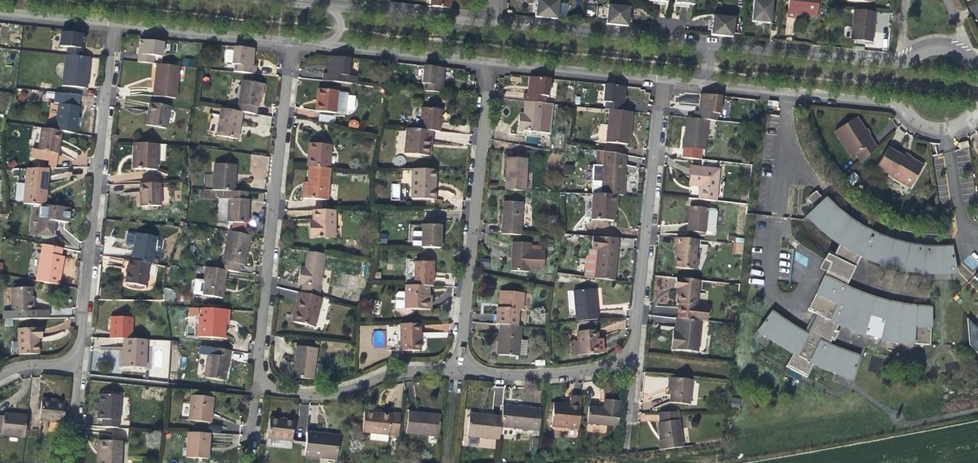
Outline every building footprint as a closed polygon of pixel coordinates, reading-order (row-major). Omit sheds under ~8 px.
[(557,18),(559,0),(558,0),(536,0),(536,7),(535,16),(557,18)] [(755,21),(763,21),(772,22),(774,1),(769,0),(758,0),(755,21)] [(796,17),(796,14),(818,16),(820,0),(790,0),(789,16),(792,17),(796,17)] [(630,19),(631,7),(609,4),(607,23),(629,25),(630,19)] [(874,12),(854,11),(851,41),(871,43),(872,32),(874,12)] [(727,36),(729,17),(714,16),(713,20),(712,34),(727,36)] [(729,17),(727,36),(734,37),(736,18),(729,17)] [(67,47),(80,48),(81,41),(85,42),(86,34),(62,32),(60,46),(67,47)] [(142,48),(142,54),(153,56),(161,57),(163,43),(139,40),(138,47),(142,48)] [(85,48),(80,48),(67,47),(67,55),(84,56),(85,48)] [(234,64),(236,64),(255,66),(257,49),(239,47),(235,49),(234,64)] [(153,56),(142,54),(138,54),(137,62),(152,63),(153,56)] [(63,85),(86,87),(88,72),(90,72),(92,57),(84,56),(67,55),(66,55),(63,85)] [(327,68),(326,74),(348,76),(349,61),(346,58),(328,56),(327,68)] [(178,66),(160,64),(158,81),(155,81),(153,96),(175,98),(178,66)] [(255,66),(236,64),(235,72),(258,74),(259,67),(255,66)] [(425,84),(427,84),(446,86),(447,79),(448,69),(430,67),(426,69),(425,84)] [(348,76),(326,74),(323,73),(322,81),(355,84),(356,77),(348,76)] [(528,95),(547,97),(550,98),(551,84),(548,80),(530,78),(529,87),(528,95)] [(30,88),(44,89),(45,82),(30,80),(30,88)] [(241,80),(236,111),(242,112),(254,114),(255,107),(257,107),(258,101),(258,97),(260,83),(241,80)] [(446,86),(427,84),(426,92),(449,94),(450,86),(446,86)] [(604,103),(606,103),(625,105),(626,97),(627,88),(608,86),(605,88),(604,103)] [(335,113),(335,112),(337,92),(337,90),(317,88),(316,100),(315,111),(335,113)] [(56,103),(62,104),(78,107),(80,95),(58,92),(56,103)] [(346,92),(337,92),(335,112),(344,113),(346,92)] [(547,97),(528,95),(525,95),(524,102),(525,102),(546,105),(547,97)] [(697,112),(716,114),(719,115),(721,101),(717,98),(699,96),(698,105),(697,112)] [(169,105),(149,102),(147,113),(145,124),(166,128),(169,105)] [(546,105),(525,102),(524,114),(524,121),(518,120),(517,130),(550,134),(553,105),(546,105)] [(625,105),(606,103),(605,111),(610,111),(628,113),(629,105),(625,105)] [(81,107),(78,107),(62,104),(58,131),(63,131),(77,133),(79,116),(81,107)] [(240,124),(242,112),(236,111),(219,108),(215,136),(237,139),(240,124)] [(421,108),(419,130),(429,131),(431,131),(439,132),(440,122),(442,110),(421,108)] [(628,113),(610,111),(606,143),(626,145),(627,131),(630,131),(630,128),(632,114),(628,113)] [(715,122),(716,114),(697,112),(694,112),(693,120),(708,122),(715,122)] [(319,114),(319,121),(334,123),(335,115),(319,114)] [(358,128),(359,121),(350,119),(348,126),(358,128)] [(852,159),(857,156),(872,144),(868,137),(864,131),(856,119),(834,133),(852,159)] [(705,151),(708,122),(693,120),(691,120),(690,134),(688,149),(705,151)] [(43,128),(40,150),(60,153),(61,143),(63,131),(58,131),(43,128)] [(429,156),(430,145),(428,145),(429,131),(419,130),(407,129),(404,154),(429,156)] [(134,142),(134,153),(136,153),(136,169),(157,169),(158,143),(134,142)] [(307,167),(309,167),(329,169),(331,145),(309,143),(308,157),(307,167)] [(876,150),(872,144),(857,156),(862,163),(876,150)] [(58,162),(60,153),(40,150),(34,149),(32,158),(58,162)] [(876,168),(896,180),(905,160),(902,158),(887,149),(876,168)] [(603,167),(602,195),(617,196),(624,196),(625,176),(627,156),(604,152),(604,161),(603,167)] [(504,158),(503,177),(507,178),(507,191),(525,191),(526,159),(504,158)] [(922,167),(910,159),(908,162),(905,160),(896,180),(910,188),(922,167)] [(212,190),(234,192),(235,178),(236,165),(214,164),(212,190)] [(564,164),(564,173),(573,173),(573,165),(564,164)] [(602,195),(603,167),(594,166),(592,195),(594,195),(602,195)] [(308,187),(304,187),(303,198),(327,200),(330,169),(329,169),(309,167),(308,182),(308,187)] [(699,200),(717,202),(720,170),(693,167),(692,177),(691,185),(701,186),(699,200)] [(25,203),(43,205),(46,205),(48,188),(51,168),(28,169),(25,203)] [(411,199),(432,200),(432,181),(435,181),(435,170),(412,170),(411,199)] [(160,182),(139,183),(140,194),(140,205),(160,204),(160,182)] [(400,200),(400,183),(391,184),(391,200),(400,200)] [(698,195),(698,186),(690,186),(690,195),(698,195)] [(757,331),(760,334),(764,336),(775,344),(793,355),(786,368),(806,378),(813,365),(821,369),(833,374),(851,380),(859,357),(850,355),(842,352),(834,349),(829,346),(831,341),(835,341),(838,333),(836,332),(839,326),(846,329),(860,334),(878,339),(895,343),(904,345),(912,345),(930,346),(931,327),(928,327),(929,308),(918,308),(907,307),(892,303),(874,298),(846,288),(861,257),(872,263),(885,267),(897,271),(906,272),(920,274),(931,275),(945,275),(956,274),(952,247),(944,248),(933,248),(925,247),(914,246),(906,245),(894,242),(880,237),(866,230),(859,227),(849,220),(837,211),(829,202),(827,204),(816,192),(815,192),(812,193),(811,195),(809,197),(807,200),(819,212),(814,218),(825,228),(831,233),(841,240),(834,255),(828,252),(824,261),(830,264),(825,273),(807,311),(816,316),(807,335),(787,324),(778,318),(772,313),(757,331)] [(617,205),(617,196),(602,195),(594,195),(593,220),(614,221),(615,209),(615,205),(617,205)] [(230,199),(228,222),(247,224),(248,212),(249,200),(230,199)] [(501,234),(521,235),(523,203),(504,201),(503,218),(501,234)] [(41,219),(56,221),(59,221),(70,222),(72,208),(46,205),(43,205),(41,219)] [(706,233),(708,208),(690,207),(689,219),(688,232),(706,233)] [(708,208),(706,233),(713,234),(716,232),(718,212),(715,209),(708,208)] [(314,210),(314,221),(314,227),(310,227),(310,239),(336,239),(336,210),(314,210)] [(54,235),(56,221),(41,219),(40,234),(54,235)] [(419,248),(419,226),(410,226),(409,248),(419,248)] [(419,226),(419,248),(441,249),(441,238),(441,227),(419,226)] [(228,231),(223,261),(240,265),(245,265),(247,254),(250,235),(228,231)] [(133,246),(130,260),(149,264),(151,264),(156,237),(136,233),(133,246)] [(594,250),(592,278),(616,280),(617,260),(619,239),(592,236),(591,250),(594,250)] [(677,238),(676,246),(679,247),(678,257),(677,268),(697,270),(698,258),(696,258),(698,240),(677,238)] [(528,269),(542,270),(544,252),(539,252),(540,247),(530,246),(530,243),(512,242),(511,258),(510,271),(528,272),(528,269)] [(42,253),(61,257),(63,248),(44,244),(42,253)] [(594,250),(591,250),(589,252),(589,256),(587,258),(585,278),(592,278),(594,250)] [(972,271),(977,265),(977,256),(973,252),(963,262),(972,271)] [(58,273),(61,257),(42,253),(36,282),(59,287),(62,273),(58,273)] [(303,285),(302,294),(319,298),(326,255),(308,253),(305,268),(305,274),(300,273),(299,284),(303,285)] [(144,287),(149,264),(130,260),(129,260),(126,272),(124,283),(144,287)] [(239,273),(240,265),(223,261),(221,270),(226,270),(239,273)] [(818,270),(825,273),(830,264),(824,261),(823,261),(821,265),(818,270)] [(415,262),(414,286),(428,287),(433,287),(433,275),(434,263),(415,262)] [(224,284),(226,270),(221,270),(206,267),(203,279),(199,279),(196,294),(221,298),(224,284)] [(675,305),(682,305),(698,307),(700,281),(673,278),(672,288),(675,288),(677,288),(676,295),(675,305)] [(406,286),(406,293),(405,309),(431,310),(432,299),(428,299),(428,296),(428,287),(414,286),(406,286)] [(18,313),(31,312),(31,298),(30,289),(11,290),(12,313),(18,313)] [(576,323),(597,321),(596,305),(595,289),(573,291),(576,323)] [(503,291),(501,308),(518,310),(522,310),(524,293),(503,291)] [(322,299),(319,298),(302,294),(299,293),(297,301),(300,302),(295,323),(315,328),(322,299)] [(405,309),(406,293),(399,293),(397,295),(397,308),(405,309)] [(292,322),(295,323),(300,302),(297,301),(295,309),(292,322)] [(698,307),(682,305),(681,319),(701,321),(707,322),(709,308),(698,307)] [(518,310),(501,308),(498,308),(496,308),(495,325),(499,325),(517,327),(518,310)] [(225,310),(204,309),(203,317),(199,317),(197,337),(224,338),(225,324),(224,324),(225,321),(225,310)] [(34,312),(31,312),(18,313),(18,321),(34,320),(34,312)] [(110,339),(124,340),(132,340),(133,319),(111,318),(110,329),(110,339)] [(701,321),(681,319),(677,319),(676,332),(671,332),(670,340),(669,349),(698,352),(701,321)] [(967,319),(969,346),(977,354),(977,330),(967,319)] [(400,351),(417,351),(417,335),(420,335),(420,324),(399,324),(400,351)] [(448,324),(422,324),(422,337),(448,337),(448,324)] [(521,327),(517,327),(499,325),(498,334),(497,342),(499,342),(498,354),(518,356),(521,327)] [(18,330),(19,357),(38,356),(38,345),(38,340),(42,340),(42,330),(18,330)] [(577,343),(578,354),(578,356),(598,354),(597,344),(596,331),(576,333),(577,343)] [(146,341),(132,340),(124,340),(123,352),(126,352),(125,369),(145,369),(146,341)] [(169,377),(170,340),(151,340),(151,377),(169,377)] [(570,355),(578,354),(577,343),(569,344),(570,355)] [(295,361),(293,377),(314,379),(318,349),(296,346),(295,361)] [(227,358),(229,358),(230,350),(209,347),(204,377),(223,380),(225,371),(227,358)] [(691,381),(671,379),(669,398),(669,403),(689,405),(691,381)] [(98,419),(102,420),(119,421),(121,396),(99,395),(99,409),(98,419)] [(211,423),(211,414),(208,414),(210,398),(191,396),(189,421),(211,423)] [(731,398),(731,407),(740,407),(740,398),(731,398)] [(571,408),(554,406),(552,426),(578,429),(582,400),(572,399),(571,405),(571,408)] [(56,403),(42,401),(39,420),(62,423),(65,404),(56,403)] [(604,401),(603,409),(590,408),(588,425),(618,428),(620,402),(613,402),(604,401)] [(307,419),(308,405),(300,405),(300,419),(307,419)] [(503,405),(502,416),(501,427),(531,430),(533,408),(519,407),(503,405)] [(363,431),(371,432),(388,434),(399,435),(401,414),(392,413),(392,415),(382,414),(382,411),(378,410),(375,410),(375,413),(365,412),(363,431)] [(439,437),(441,418),(428,417),(428,414),(424,414),(409,412),(407,433),(439,437)] [(5,414),(5,418),(3,433),(3,436),(25,438),(27,416),(19,415),(5,414)] [(500,439),(501,427),(502,416),(483,414),(482,418),(469,416),(468,436),(500,439)] [(269,419),(267,439),(293,441),(295,421),(284,420),(269,419)] [(119,421),(102,420),(101,427),(119,428),(119,421)] [(659,451),(683,448),(679,421),(659,424),(660,435),(661,441),(658,441),(659,451)] [(337,459),(339,438),(325,437),(325,434),(321,433),(307,432),(305,456),(337,459)] [(388,434),(371,432),(370,439),(388,440),(388,434)] [(210,434),(188,433),(187,458),(208,459),(209,446),(210,434)] [(479,438),(478,447),(495,448),(496,440),(479,438)] [(102,442),(101,462),(97,461),(97,462),(121,462),(122,442),(102,442)]
